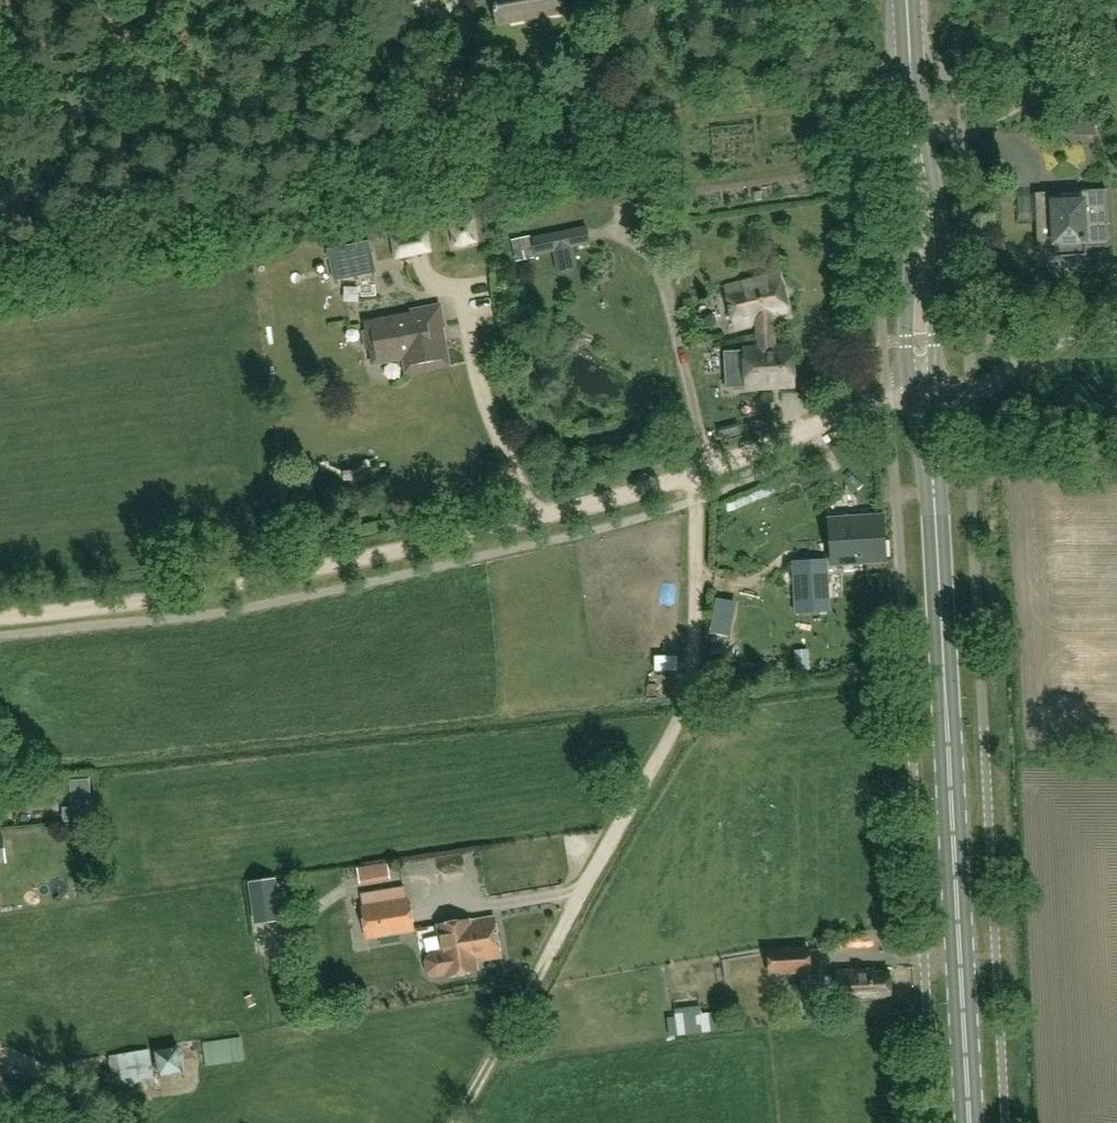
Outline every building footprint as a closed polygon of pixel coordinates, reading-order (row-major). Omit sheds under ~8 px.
[(498,26),(565,13),(562,0),(493,0),(498,26)] [(1111,248),(1108,191),(1083,192),(1083,201),(1062,202),(1062,193),(1036,194),(1039,251),(1056,250),(1056,259),(1088,257),(1088,249),(1111,248)] [(470,224),(450,228),(453,246),(473,243),(470,224)] [(557,273),(579,269),(575,248),(593,244),(587,228),(532,238),(536,258),(553,254),(557,273)] [(395,261),(410,258),(431,254),(426,231),(406,235),(391,238),(395,261)] [(511,241),(515,262),(533,258),(529,237),(511,241)] [(370,245),(329,253),(335,284),(376,276),(370,245)] [(422,265),(412,268),(421,291),(431,288),(422,265)] [(758,325),(759,350),(776,349),(775,321),(792,317),(781,273),(724,287),(730,309),(728,312),(730,320),(733,322),(735,331),(758,325)] [(366,323),(368,331),(362,332),(366,351),(371,350),(374,365),(405,360),(407,374),(449,366),(442,328),(444,327),(441,306),(411,312),(412,315),(366,323)] [(725,351),(727,389),(795,387),(794,349),(776,349),(759,350),(725,351)] [(850,510),(851,517),(835,518),(838,566),(888,563),(885,515),(873,516),(873,508),(850,510)] [(793,562),(793,571),(795,602),(805,602),(832,601),(831,583),(830,561),(793,562)] [(391,879),(388,862),(357,867),(360,884),(391,879)] [(253,883),(251,884),(256,923),(258,923),(280,920),(275,880),(253,883)] [(410,901),(408,901),(405,887),(362,894),(364,908),(368,938),(414,931),(410,901)] [(440,925),(444,953),(432,955),(427,960),(429,973),(435,976),(447,975),(448,977),(477,972),(476,963),(502,959),(497,917),(440,925)] [(769,948),(771,975),(813,974),(812,947),(769,948)] [(877,967),(836,970),(838,1002),(892,999),(891,970),(877,971),(877,967)] [(677,1011),(677,1036),(690,1037),(690,1011),(677,1011)] [(240,1037),(202,1042),(205,1066),(243,1060),(240,1037)] [(154,1079),(149,1051),(111,1058),(116,1086),(154,1079)] [(168,1075),(185,1072),(182,1055),(165,1058),(168,1075)]
